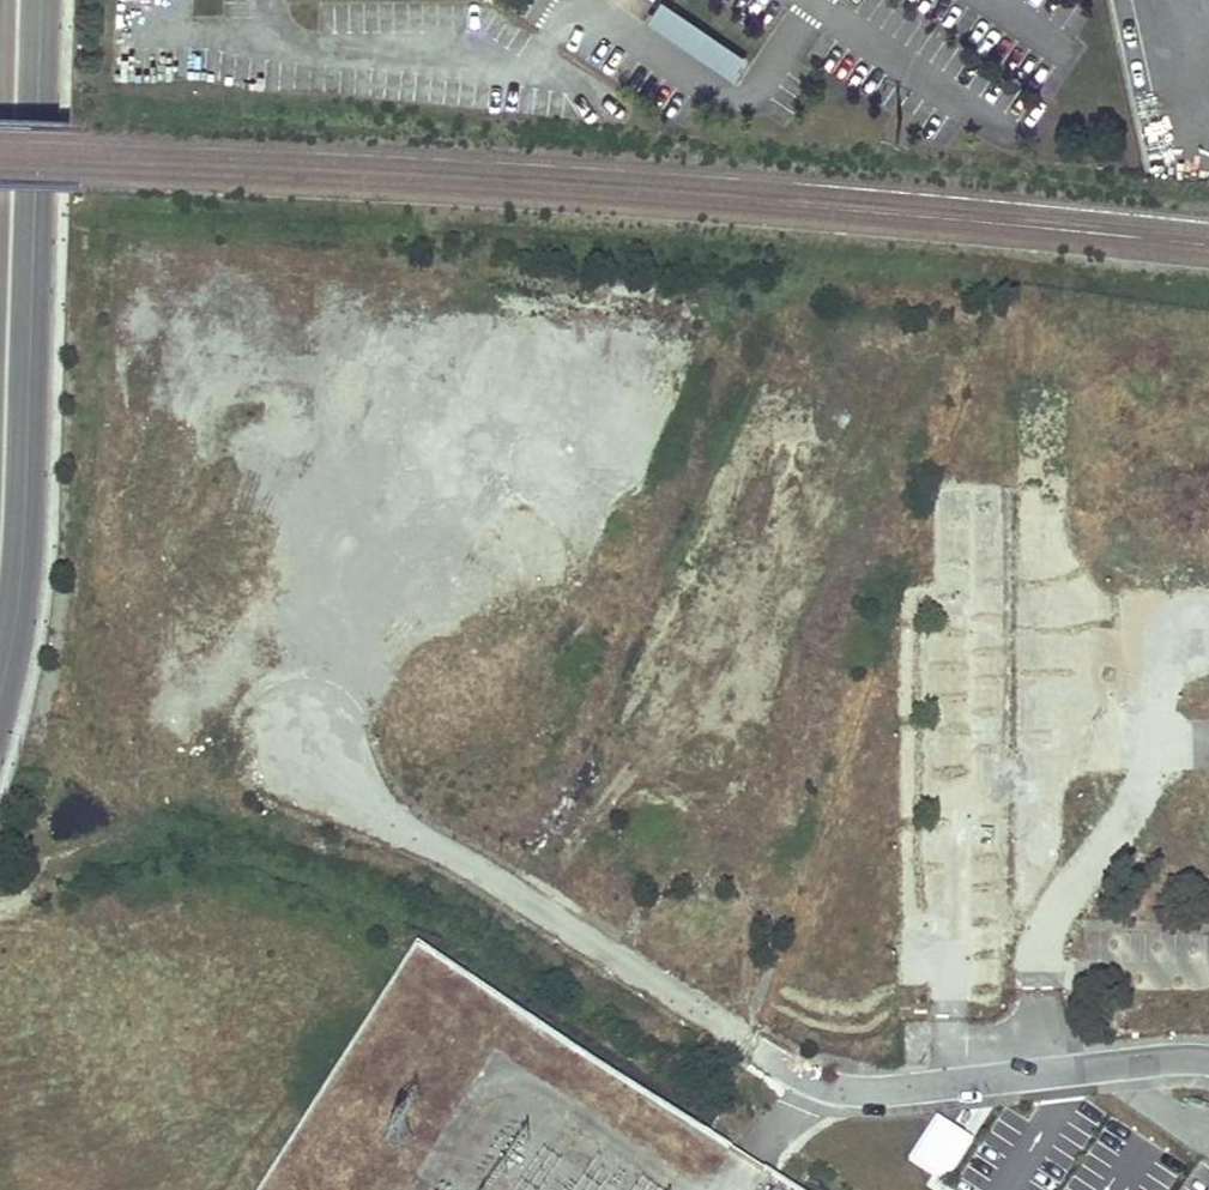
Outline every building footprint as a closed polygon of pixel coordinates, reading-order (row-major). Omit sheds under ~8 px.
[(649,19),(733,78),(748,57),(667,0),(662,0),(649,19)]
